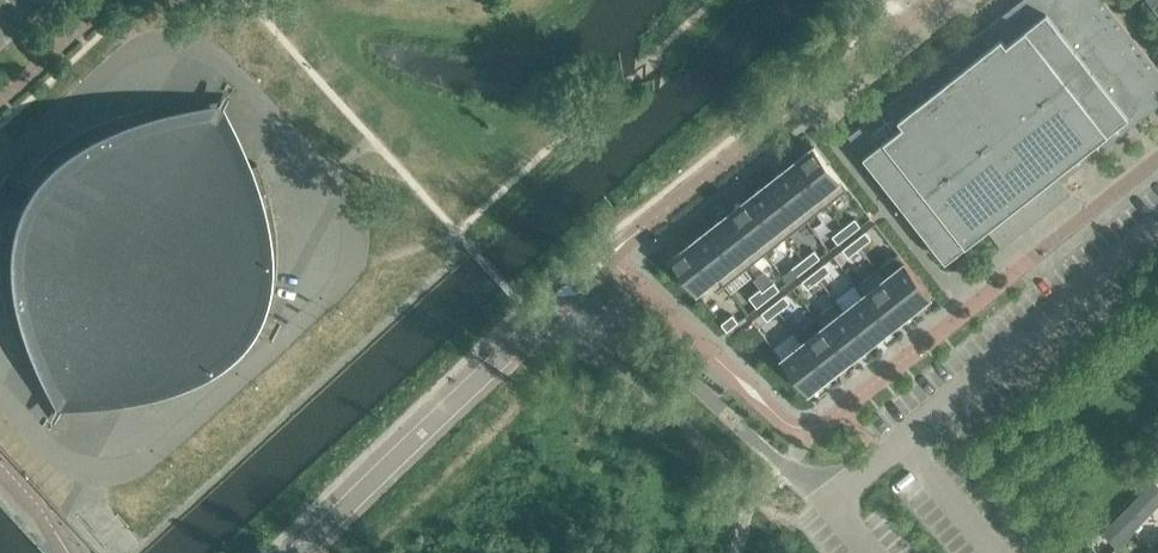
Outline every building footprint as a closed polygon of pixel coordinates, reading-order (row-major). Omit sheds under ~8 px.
[(1002,246),(1072,191),(1062,180),(1157,104),(1157,68),(1105,0),(1019,0),(980,30),(981,31),(976,34),(975,34),(908,87),(908,88),(849,135),(946,259),(987,227),(1002,246)] [(41,159),(38,163),(31,170),(27,176),(22,182),(18,179),(8,199),(12,201),(9,208),(7,215),(6,219),(5,224),(3,231),(2,238),(2,245),(1,250),(1,254),(2,262),(2,266),(2,274),(3,282),(4,290),(7,301),(9,313),(12,322),(17,336),(21,348),(19,348),(20,350),(23,348),(30,346),(35,357),(37,363),(43,374),(49,388),(56,401),(48,417),(53,420),(61,404),(81,402),(95,400),(109,398),(122,395),(123,400),(124,402),(125,406),(126,406),(126,404),(137,401),(157,395),(165,393),(175,389),(182,386),(189,383),(195,380),(202,376),(208,373),(218,367),(222,364),(227,359),(235,353),(238,349),(241,346),(248,338),(251,335),(253,331),(258,333),(268,314),(264,311),(266,304),(268,300),(270,293),(272,286),(273,279),(273,274),(274,269),(274,262),(274,253),(274,249),(273,236),(272,228),(271,219),(270,215),(268,207),(267,202),(266,198),(266,196),(264,190),(258,172),(255,164),(257,164),(256,162),(245,166),(240,154),(234,141),(230,132),(226,123),(220,111),(228,95),(223,92),(214,108),(205,109),(186,111),(166,114),(153,117),(151,106),(149,106),(150,108),(130,113),(118,116),(114,118),(111,119),(100,123),(92,126),(82,131),(71,137),(61,143),(56,147),(52,150),(45,156),(41,159)] [(814,145),(793,162),(826,204),(847,188),(814,145)] [(826,204),(793,162),(773,178),(806,220),(826,204)] [(806,220),(773,178),(752,194),(785,236),(806,220)] [(765,252),(785,236),(752,194),(732,210),(765,252)] [(732,210),(712,226),(745,268),(765,252),(732,210)] [(855,217),(843,226),(849,234),(861,225),(855,217)] [(724,285),(745,268),(712,226),(691,242),(718,275),(717,276),(724,285)] [(838,243),(849,234),(843,226),(832,235),(838,243)] [(865,231),(854,240),(860,247),(871,238),(865,231)] [(849,256),(860,247),(854,240),(843,248),(849,256)] [(670,258),(697,292),(717,276),(718,275),(691,242),(670,258)] [(803,258),(809,266),(820,257),(814,249),(803,258)] [(791,267),(797,275),(809,266),(803,258),(791,267)] [(932,295),(905,261),(885,277),(884,278),(910,311),(932,295)] [(824,263),(813,271),(819,279),(830,270),(824,263)] [(890,327),(910,311),(884,278),(885,277),(878,268),(856,286),(863,294),(864,294),(890,327)] [(808,288),(819,279),(813,271),(802,280),(808,288)] [(762,290),(768,298),(779,289),(773,281),(762,290)] [(757,306),(768,298),(762,290),(760,288),(749,296),(757,306)] [(784,294),(773,303),(779,311),(790,302),(784,294)] [(863,294),(844,309),(843,310),(870,343),(890,327),(864,294),(863,294)] [(849,359),(870,343),(843,310),(844,309),(837,300),(815,317),(822,327),(823,326),(849,359)] [(767,320),(779,311),(773,303),(761,312),(767,320)] [(738,321),(732,314),(721,323),(727,330),(738,321)] [(823,326),(822,327),(803,342),(829,375),(849,359),(823,326)] [(790,368),(808,392),(829,375),(803,342),(782,358),(790,368)] [(1157,479),(1105,533),(1120,549),(1157,511),(1157,480),(1157,479)]
